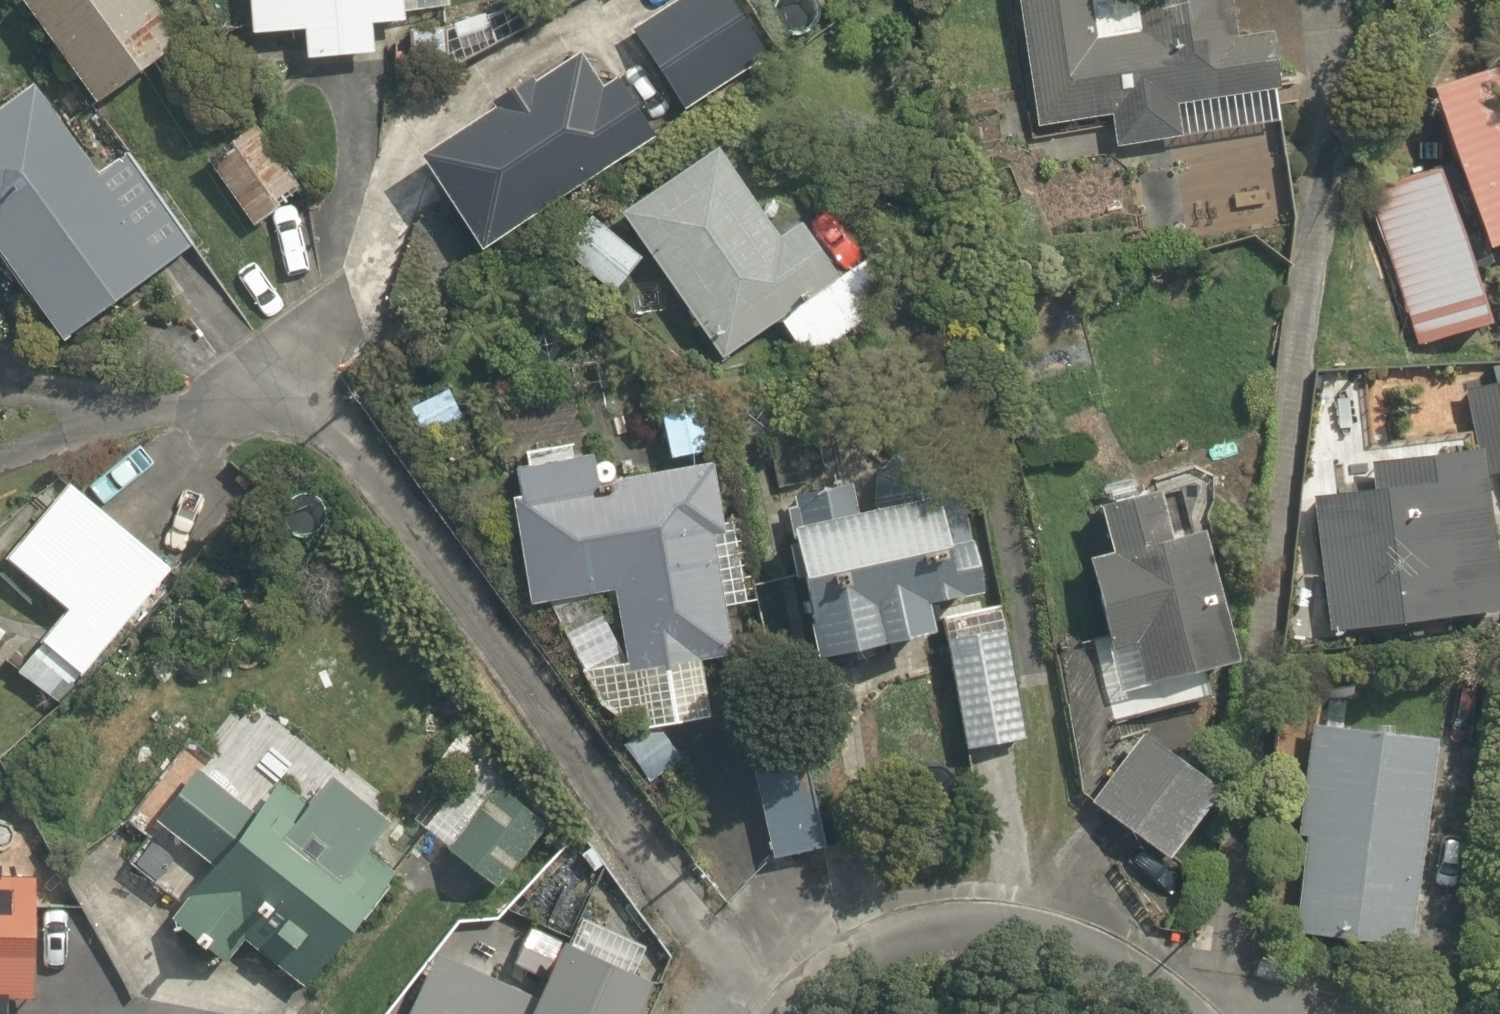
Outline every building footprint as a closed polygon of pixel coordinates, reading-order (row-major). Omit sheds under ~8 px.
[(85,103),(186,38),(161,0),(18,0),(85,103)] [(240,31),(300,28),(301,57),(366,55),(365,20),(445,16),(445,0),(239,0),(240,31)] [(731,0),(684,0),(635,31),(688,112),(768,58),(731,0)] [(1232,0),(1139,0),(1019,0),(1040,128),(1114,116),(1118,149),(1283,125),(1267,36),(1238,40),(1232,0)] [(483,253),(659,140),(619,81),(603,91),(581,56),(536,84),(533,79),(494,105),(498,110),(423,159),(483,253)] [(1458,163),(1365,194),(1419,349),(1493,325),(1475,272),(1494,265),(1489,250),(1499,246),(1499,70),(1434,90),(1458,163)] [(52,341),(186,245),(118,151),(87,172),(27,88),(0,108),(0,269),(52,341)] [(247,118),(196,161),(253,228),(304,185),(247,118)] [(1293,231),(1277,137),(1119,164),(1134,257),(1293,231)] [(720,149),(622,216),(722,360),(783,322),(808,358),(906,291),(878,256),(843,278),(805,227),(785,241),(720,149)] [(645,259),(593,218),(565,254),(617,295),(645,259)] [(1480,451),(1483,477),(1499,475),(1499,386),(1469,393),(1480,451)] [(426,437),(465,419),(450,390),(411,408),(426,437)] [(672,460),(716,451),(704,394),(659,404),(672,460)] [(704,663),(735,657),(727,608),(750,604),(736,522),(725,525),(716,463),(600,483),(595,456),(577,459),(575,445),(528,454),(530,469),(518,471),(523,499),(513,500),(531,608),(616,593),(628,664),(583,672),(601,708),(620,722),(644,717),(646,730),(714,719),(704,663)] [(1480,451),(1373,464),(1376,492),(1315,499),(1331,632),(1499,611),(1499,596),(1483,477),(1480,451)] [(818,660),(938,635),(932,605),(984,594),(955,459),(934,453),(891,460),(878,475),(875,504),(878,512),(861,516),(854,486),(797,498),(799,509),(790,512),(818,660)] [(56,474),(0,547),(0,563),(51,604),(0,667),(0,671),(49,711),(168,564),(56,474)] [(1123,694),(1241,664),(1205,532),(1174,542),(1159,495),(1103,510),(1116,554),(1091,560),(1123,694)] [(1028,740),(1005,631),(948,643),(969,751),(1028,740)] [(1411,947),(1437,741),(1314,725),(1299,837),(1308,838),(1295,932),(1411,947)] [(1223,789),(1146,733),(1095,804),(1171,859),(1223,789)] [(774,862),(830,851),(808,746),(752,757),(774,862)] [(224,968),(245,941),(298,976),(372,885),(336,856),(370,814),(321,774),(286,818),(204,752),(144,825),(211,880),(173,927),(224,968)] [(492,893),(539,828),(485,788),(438,854),(492,893)] [(31,877),(0,876),(0,995),(24,996),(31,877)]
